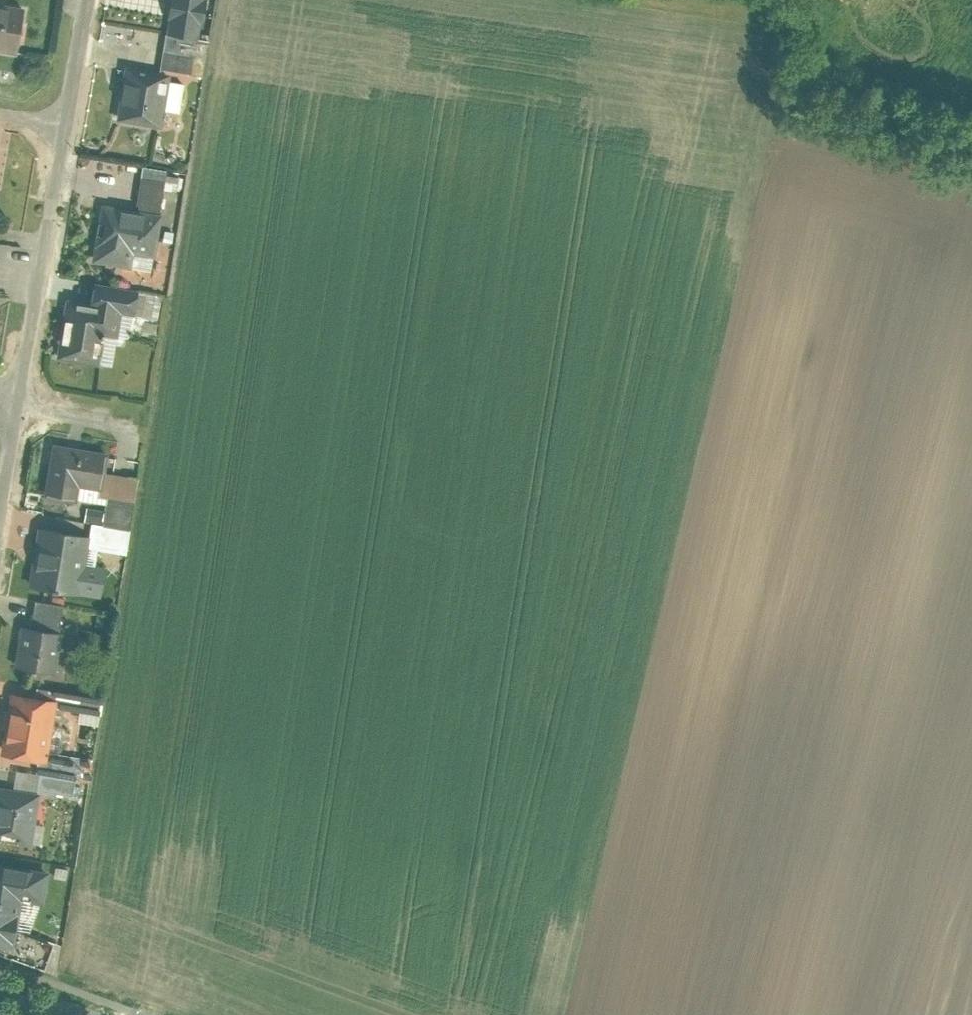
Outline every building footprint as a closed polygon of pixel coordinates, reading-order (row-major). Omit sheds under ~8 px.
[(161,55),(191,61),(203,0),(171,0),(161,55)] [(15,59),(22,19),(0,15),(0,57),(15,59)] [(191,61),(161,55),(158,72),(188,78),(191,61)] [(116,124),(160,132),(170,78),(125,70),(116,124)] [(142,170),(140,181),(164,185),(166,174),(142,170)] [(134,214),(158,218),(164,185),(140,181),(134,214)] [(101,208),(91,266),(128,273),(131,258),(153,262),(160,219),(158,218),(134,214),(101,208)] [(92,290),(89,307),(65,303),(55,362),(94,368),(99,340),(116,343),(120,318),(132,320),(136,297),(92,290)] [(98,495),(104,458),(51,449),(43,499),(74,504),(76,492),(98,495)] [(37,532),(27,590),(78,599),(88,541),(37,532)] [(21,630),(13,671),(53,678),(61,637),(21,630)] [(0,754),(0,764),(45,772),(56,705),(10,697),(0,754)] [(30,851),(39,797),(0,791),(0,846),(30,851)] [(48,876),(0,868),(0,953),(11,954),(19,907),(42,911),(48,876)]
